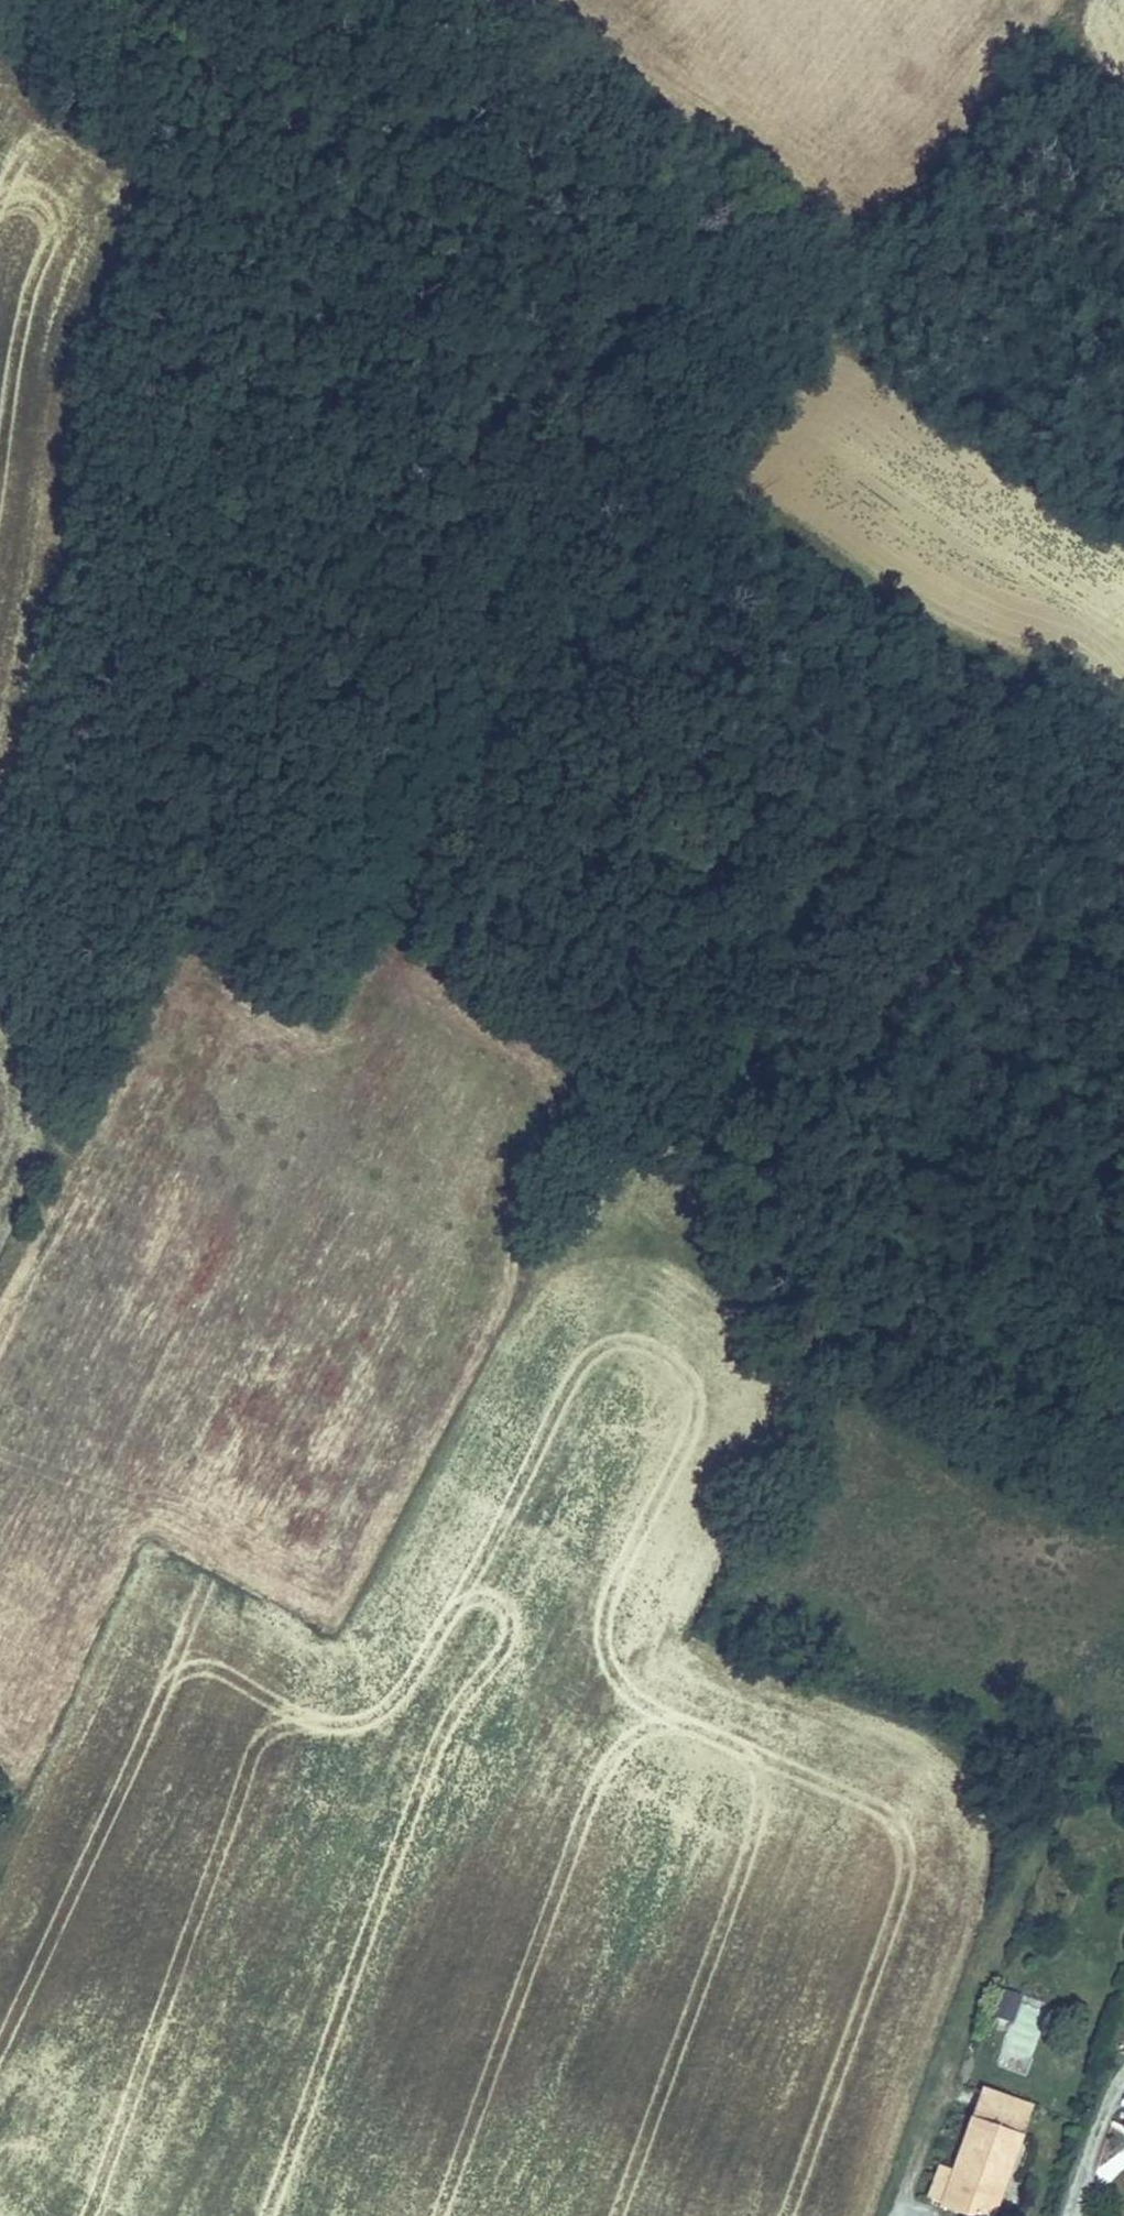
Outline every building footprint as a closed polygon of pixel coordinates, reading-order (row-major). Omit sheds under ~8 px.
[(1010,2022),(1021,1993),(1002,1986),(992,2016),(1010,2022)] [(997,2065),(1021,2074),(1049,2004),(1024,1994),(997,2065)] [(984,2093),(953,2174),(941,2205),(939,2211),(952,2215),(991,2215),(1031,2111),(984,2093)] [(941,2205),(953,2174),(940,2169),(929,2200),(941,2205)]
